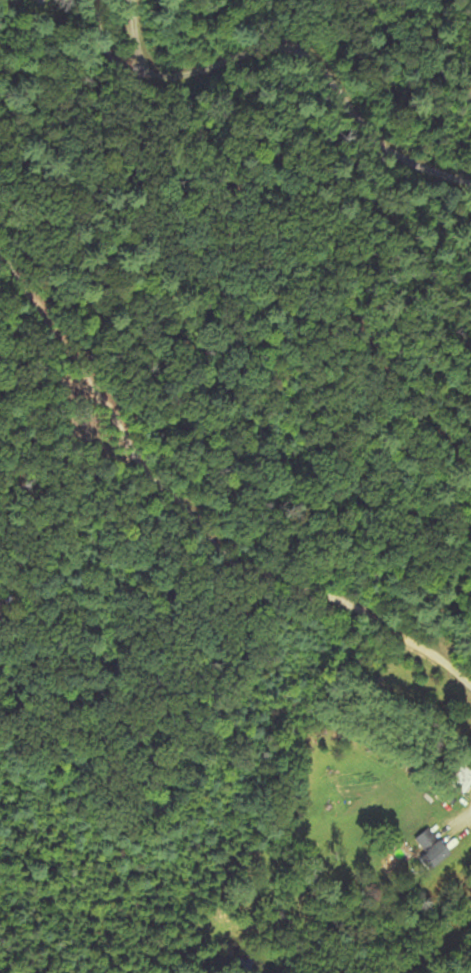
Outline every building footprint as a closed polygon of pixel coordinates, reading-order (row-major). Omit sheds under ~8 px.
[(431,870),(451,854),(430,827),(415,839),(428,855),(422,859),(431,870)]
